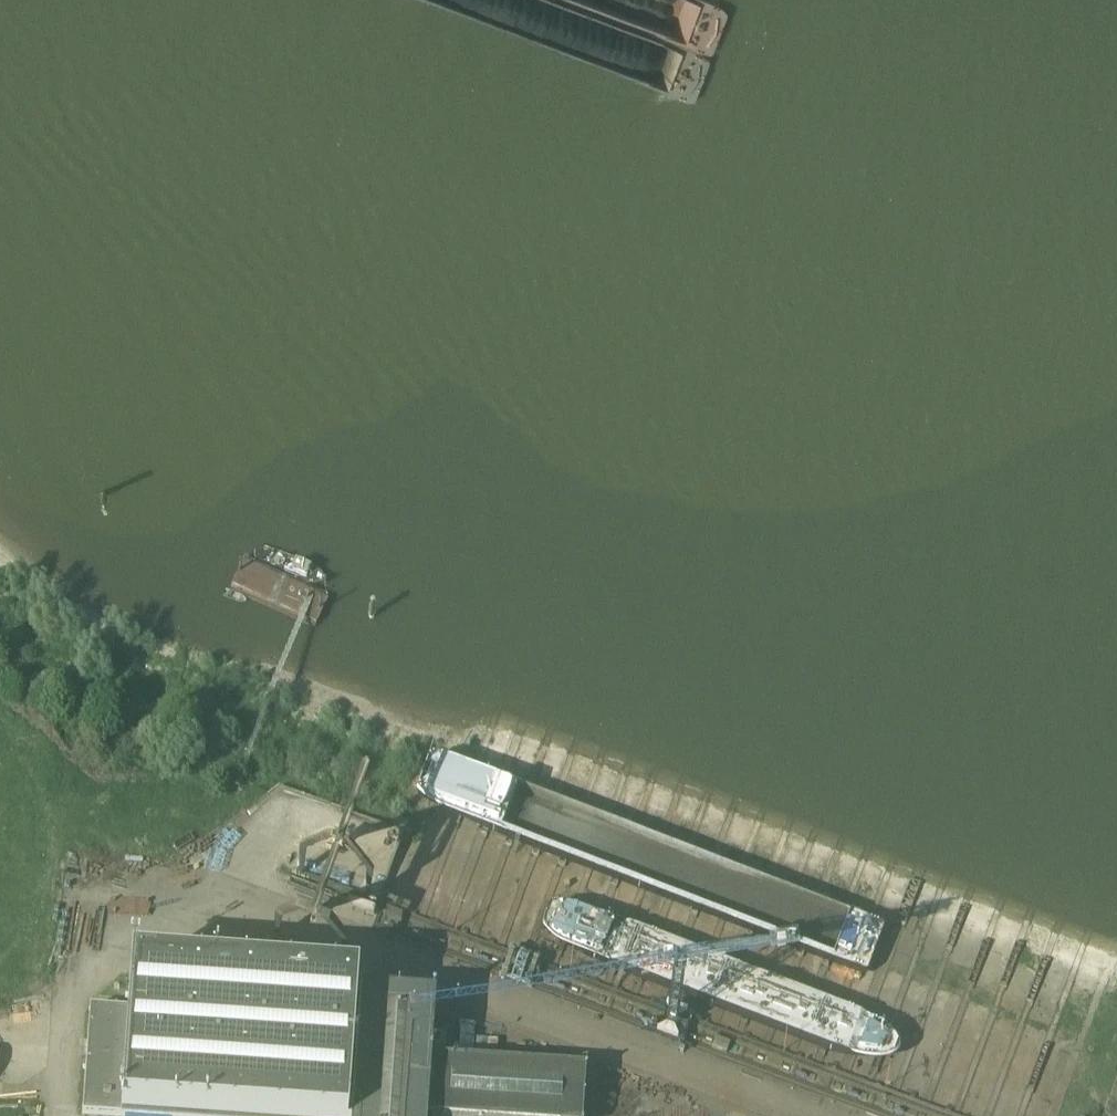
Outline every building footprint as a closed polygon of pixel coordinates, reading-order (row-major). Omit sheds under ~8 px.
[(653,983),(669,936),(403,848),(389,891),(434,906),(425,933),(498,957),(502,945),(487,940),(490,929),(653,983)] [(374,899),(383,877),(334,857),(325,879),(374,899)] [(83,1115),(582,1115),(585,1075),(452,1065),(453,1035),(431,1034),(433,1007),(356,1002),(355,1002),(356,991),(131,975),(128,1014),(90,1011),(83,1115)] [(1069,1080),(759,977),(746,1017),(786,1031),(778,1053),(809,1063),(804,1080),(914,1115),(1001,1115),(1003,1111),(1016,1115),(1057,1115),(1069,1080)]
